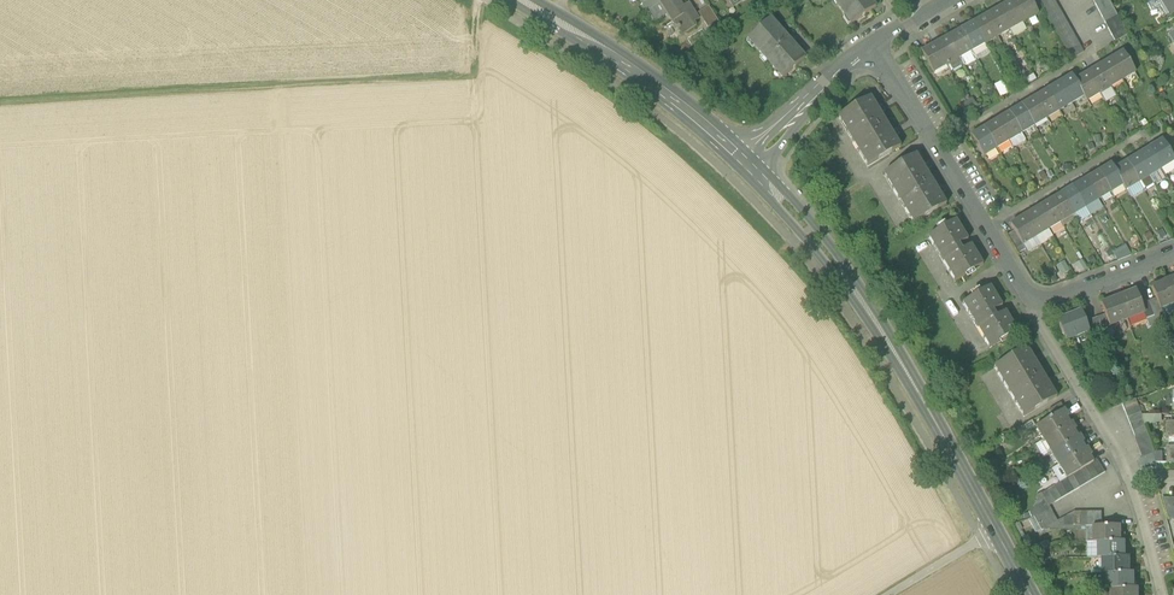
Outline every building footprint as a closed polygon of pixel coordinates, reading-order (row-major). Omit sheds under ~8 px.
[(659,3),(657,0),(647,0),(642,3),(647,11),(659,3)] [(659,3),(667,14),(672,23),(677,19),(681,25),(678,27),(683,35),(697,26),(695,23),(700,20),(689,3),(683,7),(679,0),(665,0),(659,3)] [(852,23),(876,7),(871,0),(835,0),(845,16),(847,15),(852,23)] [(1011,3),(1022,23),(1037,15),(1029,0),(1016,0),(1011,3)] [(1043,9),(1055,2),(1054,0),(1044,0),(1039,3),(1043,9)] [(1099,11),(1111,4),(1109,0),(1105,0),(1096,5),(1099,11)] [(1168,17),(1173,14),(1173,0),(1158,0),(1168,17)] [(1043,9),(1047,15),(1059,8),(1055,2),(1043,9)] [(654,22),(667,14),(659,3),(647,11),(654,22)] [(1011,3),(998,10),(1010,31),(1022,23),(1011,3)] [(1099,11),(1102,17),(1114,10),(1111,4),(1099,11)] [(699,13),(709,29),(713,26),(719,22),(709,7),(699,13)] [(1047,15),(1050,21),(1062,14),(1059,8),(1047,15)] [(998,10),(986,17),(997,38),(1010,31),(998,10)] [(1102,17),(1105,24),(1118,16),(1114,10),(1102,17)] [(1050,21),(1054,28),(1066,21),(1062,14),(1050,21)] [(1105,24),(1109,30),(1121,23),(1118,16),(1105,24)] [(986,17),(973,25),(985,45),(997,38),(986,17)] [(777,69),(784,77),(804,60),(805,59),(770,19),(749,38),(756,46),(755,47),(776,71),(777,69)] [(1054,28),(1057,34),(1070,27),(1066,21),(1054,28)] [(1109,30),(1112,36),(1124,28),(1121,23),(1109,30)] [(973,25),(960,32),(972,52),(985,45),(973,25)] [(1057,34),(1061,40),(1073,33),(1070,27),(1057,34)] [(1127,36),(1124,28),(1112,36),(1115,42),(1127,36)] [(948,39),(959,59),(972,52),(960,32),(948,39)] [(1061,40),(1064,47),(1077,39),(1073,33),(1061,40)] [(935,46),(947,66),(959,59),(948,39),(935,46)] [(1064,47),(1068,53),(1080,46),(1077,39),(1064,47)] [(934,74),(947,66),(935,46),(922,53),(934,74)] [(1084,52),(1080,46),(1068,53),(1072,60),(1084,52)] [(976,59),(972,52),(959,59),(963,66),(964,66),(966,67),(975,62),(976,59)] [(1123,54),(1110,61),(1123,82),(1136,74),(1123,54)] [(963,66),(959,59),(947,66),(951,74),(954,74),(962,70),(963,66)] [(1111,88),(1123,82),(1110,61),(1099,68),(1111,88)] [(1100,95),(1111,88),(1099,68),(1088,75),(1100,95)] [(1087,103),(1100,95),(1088,75),(1075,83),(1084,97),(1087,103)] [(1071,105),(1084,97),(1075,83),(1072,77),(1059,84),(1071,105)] [(1059,112),(1071,105),(1059,84),(1047,92),(1059,112)] [(1111,88),(1100,95),(1105,104),(1116,97),(1111,88)] [(1046,120),(1059,112),(1047,92),(1034,99),(1046,120)] [(838,118),(853,143),(886,123),(871,98),(838,118)] [(1034,127),(1046,120),(1034,99),(1022,107),(1034,127)] [(1021,134),(1034,127),(1022,107),(1009,114),(1021,134)] [(1009,142),(1021,134),(1009,114),(997,122),(1009,142)] [(997,149),(1009,142),(997,122),(984,129),(997,149)] [(901,148),(886,123),(853,143),(868,167),(901,148)] [(984,157),(997,149),(984,129),(972,137),(984,157)] [(1025,141),(1021,134),(1009,142),(1013,148),(1025,141)] [(1164,168),(1173,162),(1162,142),(1149,150),(1161,170),(1164,168)] [(1150,177),(1151,176),(1161,170),(1149,150),(1138,156),(1150,177)] [(884,175),(898,200),(932,180),(917,155),(884,175)] [(1127,163),(1139,183),(1150,177),(1138,156),(1127,163)] [(1173,162),(1164,168),(1168,175),(1173,171),(1173,163),(1173,162)] [(1127,163),(1114,171),(1123,186),(1126,191),(1139,183),(1127,163)] [(1111,166),(1098,173),(1111,194),(1123,186),(1114,171),(1111,166)] [(1165,176),(1161,170),(1151,176),(1156,186),(1167,179),(1165,176)] [(1098,173),(1086,181),(1098,201),(1111,194),(1098,173)] [(1155,184),(1150,177),(1139,183),(1143,190),(1144,191),(1147,191),(1154,187),(1155,184)] [(946,205),(932,180),(898,200),(913,225),(946,205)] [(1086,181),(1074,188),(1086,209),(1098,201),(1086,181)] [(1139,183),(1126,191),(1131,199),(1144,192),(1143,190),(1139,183)] [(1074,188),(1061,196),(1073,216),(1086,209),(1074,188)] [(1061,196),(1049,203),(1061,224),(1073,216),(1061,196)] [(1103,209),(1098,201),(1086,209),(1091,217),(1103,209)] [(1049,203),(1036,211),(1049,231),(1061,224),(1049,203)] [(1086,209),(1073,216),(1078,224),(1091,217),(1086,209)] [(1036,211),(1024,218),(1036,239),(1049,231),(1036,211)] [(1023,247),(1036,239),(1024,218),(1011,226),(1015,232),(1023,247)] [(929,238),(956,282),(983,266),(971,246),(962,251),(959,246),(968,241),(956,221),(929,238)] [(1053,238),(1049,231),(1036,239),(1040,246),(1041,247),(1048,243),(1047,242),(1053,238)] [(1008,236),(1019,255),(1026,251),(1023,247),(1015,232),(1008,236)] [(1040,246),(1036,239),(1023,247),(1026,251),(1028,253),(1040,246)] [(1123,259),(1131,256),(1126,247),(1118,251),(1123,259)] [(1082,260),(1075,265),(1080,274),(1087,270),(1082,260)] [(1064,262),(1057,266),(1063,276),(1070,271),(1064,262)] [(1173,305),(1173,294),(1169,281),(1151,288),(1156,300),(1160,310),(1162,310),(1173,305)] [(964,304),(990,348),(1018,332),(1006,312),(997,318),(994,312),(1003,306),(992,288),(964,304)] [(1136,291),(1119,298),(1127,320),(1144,313),(1145,313),(1142,305),(1136,291)] [(1110,326),(1127,320),(1119,298),(1101,305),(1105,315),(1109,327),(1110,326)] [(1156,300),(1149,303),(1155,317),(1162,314),(1163,314),(1162,310),(1160,310),(1156,300)] [(1146,320),(1155,317),(1149,303),(1142,305),(1145,313),(1144,313),(1146,320)] [(1163,314),(1162,314),(1163,316),(1173,312),(1173,305),(1162,310),(1163,314)] [(1058,322),(1065,341),(1087,332),(1089,332),(1085,323),(1081,313),(1058,322)] [(1155,317),(1158,325),(1166,322),(1163,316),(1162,314),(1155,317)] [(1105,315),(1098,318),(1104,333),(1112,330),(1110,326),(1109,327),(1105,315)] [(1155,317),(1146,320),(1150,328),(1158,325),(1155,317)] [(1104,334),(1104,333),(1098,318),(1085,323),(1089,332),(1087,332),(1090,339),(1104,334)] [(1104,333),(1104,334),(1107,340),(1115,336),(1112,329),(1112,330),(1104,333)] [(995,368),(1010,393),(1043,373),(1028,348),(995,368)] [(1058,398),(1043,373),(1010,393),(1025,417),(1058,398)] [(1122,405),(1125,412),(1138,406),(1136,400),(1122,405)] [(1047,412),(1051,418),(1063,411),(1060,405),(1047,412)] [(1141,413),(1138,406),(1125,412),(1127,418),(1141,413)] [(1035,427),(1043,441),(1070,425),(1067,420),(1068,419),(1063,411),(1051,418),(1035,427)] [(1144,420),(1141,413),(1127,418),(1130,425),(1144,420)] [(1146,427),(1144,420),(1130,425),(1133,432),(1146,427)] [(1043,441),(1051,453),(1077,438),(1074,433),(1076,432),(1071,424),(1070,425),(1043,441)] [(1149,433),(1146,427),(1133,432),(1135,439),(1149,433)] [(1151,440),(1149,433),(1135,439),(1138,445),(1151,440)] [(1051,453),(1059,466),(1085,450),(1082,445),(1084,444),(1082,442),(1079,437),(1077,438),(1051,453)] [(1154,447),(1151,440),(1138,445),(1141,452),(1154,447)] [(1157,454),(1154,447),(1141,452),(1143,459),(1157,454)] [(1087,449),(1085,450),(1059,466),(1067,479),(1073,476),(1079,472),(1085,468),(1091,464),(1093,463),(1090,459),(1092,458),(1087,449)] [(1157,466),(1157,454),(1143,459),(1141,460),(1144,468),(1157,468),(1157,466)] [(1093,463),(1091,464),(1099,477),(1105,473),(1097,461),(1093,463)] [(1091,464),(1085,468),(1092,481),(1099,477),(1091,464)] [(1085,468),(1079,472),(1086,484),(1092,481),(1085,468)] [(1079,472),(1073,476),(1080,488),(1086,484),(1079,472)] [(1067,479),(1066,479),(1074,492),(1080,488),(1073,476),(1067,479)] [(1066,479),(1060,483),(1068,495),(1074,492),(1066,479)] [(1060,483),(1054,487),(1061,499),(1068,495),(1060,483)] [(1054,487),(1048,491),(1055,503),(1061,499),(1054,487)] [(1048,491),(1042,494),(1049,507),(1055,503),(1048,491)] [(1051,510),(1049,507),(1042,494),(1039,496),(1026,513),(1034,517),(1045,513),(1052,513),(1051,510)] [(1169,520),(1173,520),(1173,501),(1164,502),(1169,520)] [(1041,531),(1049,527),(1064,527),(1074,527),(1074,516),(1067,517),(1057,522),(1052,513),(1045,513),(1034,517),(1041,531)] [(1030,522),(1036,534),(1041,531),(1034,517),(1031,518),(1032,520),(1030,522)] [(1094,543),(1098,543),(1122,542),(1122,526),(1121,527),(1102,527),(1095,527),(1094,527),(1094,543)] [(1098,558),(1102,558),(1126,558),(1126,542),(1122,542),(1098,543),(1098,558)] [(1102,574),(1107,574),(1130,574),(1130,558),(1126,558),(1102,558),(1102,574)] [(1107,590),(1111,590),(1134,589),(1134,574),(1130,574),(1107,574),(1107,590)]
